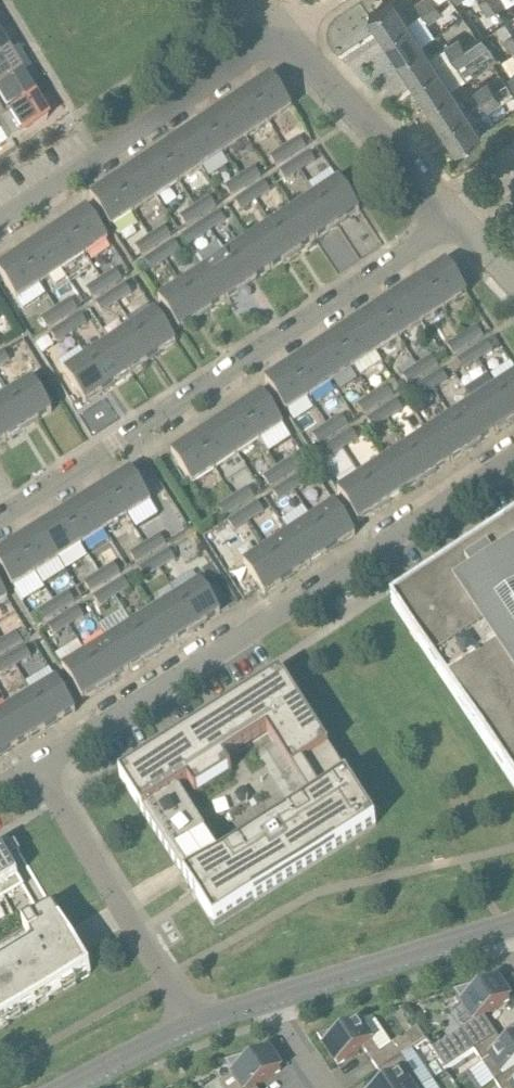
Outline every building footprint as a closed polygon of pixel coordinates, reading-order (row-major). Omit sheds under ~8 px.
[(383,39),(408,23),(393,0),(369,16),(383,39)] [(436,4),(433,0),(422,0),(416,4),(422,14),(436,4)] [(495,11),(488,0),(481,0),(476,3),(486,17),(495,11)] [(428,24),(442,14),(436,4),(422,14),(428,24)] [(398,61),(422,45),(408,23),(383,39),(398,61)] [(511,35),(502,41),(512,56),(513,55),(513,39),(511,35)] [(9,51),(0,37),(0,56),(9,51)] [(465,48),(450,58),(457,70),(488,49),(481,38),(465,48)] [(444,48),(450,58),(465,48),(458,39),(444,48)] [(413,83),(437,67),(422,45),(398,61),(413,83)] [(22,73),(9,51),(0,56),(0,86),(22,73)] [(452,89),(439,70),(437,67),(413,83),(427,106),(452,89)] [(35,96),(22,73),(0,86),(0,117),(35,96)] [(270,124),(291,110),(292,109),(272,78),(249,93),(270,124)] [(478,103),(493,94),(486,84),(472,93),(478,103)] [(442,128),(467,112),(452,89),(427,106),(442,128)] [(247,139),(270,124),(249,93),(227,108),(247,139)] [(478,103),(485,113),(500,104),(493,94),(478,103)] [(12,139),(48,118),(35,96),(0,117),(0,132),(2,130),(9,142),(12,139)] [(225,154),(247,139),(227,108),(204,123),(225,154)] [(457,150),(481,134),(467,112),(442,128),(457,150)] [(202,169),(225,154),(204,123),(182,138),(202,169)] [(285,147),(292,157),(306,147),(300,137),(285,147)] [(180,184),(202,169),(182,138),(159,153),(180,184)] [(270,157),(276,167),(292,157),(285,147),(270,157)] [(295,162),(302,171),(315,162),(309,152),(295,162)] [(157,199),(180,184),(159,153),(136,168),(157,199)] [(280,172),(286,182),(302,171),(295,162),(280,172)] [(247,187),(261,177),(255,167),(240,177),(247,187)] [(134,214),(157,199),(136,168),(114,183),(134,214)] [(232,197),(247,187),(240,177),(225,187),(232,197)] [(338,226),(361,211),(340,181),(317,196),(338,226)] [(112,229),(134,214),(114,183),(91,198),(112,229)] [(250,192),(256,202),(271,192),(264,183),(250,192)] [(250,192),(235,202),(242,212),(256,202),(250,192)] [(315,242),(338,226),(317,196),(295,211),(315,242)] [(194,208),(201,217),(216,207),(209,197),(194,208)] [(186,227),(201,217),(194,208),(180,217),(186,227)] [(65,225),(86,257),(109,242),(88,210),(65,225)] [(293,257),(315,242),(295,211),(272,226),(293,257)] [(204,222),(210,232),(226,222),(219,212),(204,222)] [(196,242),(210,232),(204,222),(190,232),(196,242)] [(63,272),(86,257),(65,225),(42,240),(63,272)] [(270,272),(293,257),(272,226),(250,241),(270,272)] [(157,247),(171,237),(165,227),(150,237),(157,247)] [(135,247),(142,257),(157,247),(150,237),(135,247)] [(41,287),(63,272),(42,240),(20,255),(41,287)] [(248,287),(270,272),(250,241),(227,256),(248,287)] [(160,252),(166,261),(181,252),(175,242),(160,252)] [(145,262),(151,271),(166,261),(160,252),(145,262)] [(41,287),(20,255),(0,269),(0,275),(18,302),(41,287)] [(225,302),(248,287),(227,256),(205,271),(225,302)] [(445,309),(467,295),(468,294),(447,263),(425,278),(445,309)] [(101,280),(108,290),(122,280),(116,270),(101,280)] [(203,317),(225,302),(205,271),(182,286),(203,317)] [(422,324),(445,309),(425,278),(402,293),(422,324)] [(93,299),(108,290),(101,280),(95,284),(92,280),(84,286),(93,299)] [(117,304),(132,294),(125,284),(110,294),(117,304)] [(180,332),(203,317),(182,286),(159,301),(180,332)] [(400,339),(422,324),(402,293),(379,308),(400,339)] [(103,314),(117,304),(110,294),(96,303),(103,314)] [(57,310),(63,319),(78,310),(71,300),(57,310)] [(377,354),(400,339),(379,308),(357,323),(377,354)] [(42,320),(48,329),(63,319),(57,310),(42,320)] [(177,343),(172,337),(156,313),(133,328),(154,359),(177,343)] [(66,323),(73,334),(87,324),(80,314),(66,323)] [(58,344),(73,334),(66,323),(51,333),(58,344)] [(383,363),(377,354),(357,323),(334,338),(354,369),(361,378),(383,363)] [(462,337),(469,347),(483,337),(477,327),(462,337)] [(131,374),(154,359),(133,328),(111,343),(131,374)] [(454,357),(469,347),(462,337),(447,347),(454,357)] [(332,384),(354,369),(334,338),(311,353),(332,384)] [(472,352),(478,361),(493,352),(486,342),(472,352)] [(109,389),(131,374),(111,343),(88,358),(109,389)] [(83,349),(63,361),(68,369),(88,357),(83,349)] [(11,361),(5,351),(0,354),(0,368),(11,361)] [(463,371),(478,361),(472,352),(457,361),(463,371)] [(309,399),(332,384),(311,353),(289,367),(309,399)] [(417,367),(424,376),(438,367),(432,357),(417,367)] [(86,404),(109,389),(88,358),(65,373),(86,404)] [(286,414),(309,399),(289,367),(266,382),(286,414)] [(402,376),(409,386),(424,376),(417,367),(402,376)] [(427,381),(433,391),(448,381),(441,372),(427,381)] [(513,412),(513,375),(497,386),(513,412)] [(11,392),(31,424),(54,410),(34,378),(11,392)] [(419,400),(433,391),(427,381),(412,391),(419,400)] [(513,420),(513,412),(497,386),(475,401),(495,432),(513,420)] [(372,396),(378,406),(393,396),(387,387),(372,396)] [(31,424),(11,392),(0,399),(0,426),(8,439),(31,424)] [(241,408),(262,440),(285,425),(264,393),(241,408)] [(364,416),(378,406),(372,396),(358,406),(364,416)] [(382,411),(388,421),(403,411),(396,401),(382,411)] [(472,447),(495,432),(475,401),(452,416),(472,447)] [(240,455),(262,440),(241,408),(219,423),(240,455)] [(374,430),(388,421),(382,411),(367,420),(374,430)] [(327,426),(333,436),(348,426),(342,416),(327,426)] [(450,462),(472,447),(452,416),(429,431),(450,462)] [(217,470),(240,455),(219,423),(196,438),(217,470)] [(319,445),(333,436),(327,426),(312,435),(319,445)] [(336,441),(343,450),(358,441),(351,431),(336,441)] [(427,477),(450,462),(429,431),(407,446),(427,477)] [(194,485),(217,470),(196,438),(173,453),(194,485)] [(329,460),(343,450),(336,441),(322,450),(329,460)] [(405,492),(427,477),(407,446),(384,461),(405,492)] [(280,466),(286,476),(300,466),(294,456),(280,466)] [(382,507),(405,492),(384,461),(363,475),(382,507)] [(271,486),(286,476),(280,466),(265,476),(271,486)] [(110,483),(130,516),(153,501),(133,469),(110,483)] [(296,491),(310,481),(304,471),(289,481),(296,491)] [(360,522),(382,507),(363,475),(339,491),(360,522)] [(281,500),(296,491),(289,481),(274,491),(281,500)] [(107,530),(130,516),(110,483),(87,498),(107,530)] [(241,506),(255,496),(249,486),(235,496),(241,506)] [(220,506),(226,515),(241,506),(235,496),(220,506)] [(84,545),(107,530),(87,498),(64,512),(84,545)] [(251,520),(265,511),(259,501),(244,511),(251,520)] [(357,534),(352,526),(336,502),(313,517),(334,549),(357,534)] [(252,530),(256,527),(251,520),(244,511),(230,521),(236,530),(247,523),(252,530)] [(61,559),(84,545),(64,512),(41,527),(61,559)] [(311,564),(334,549),(313,517),(290,532),(311,564)] [(451,564),(392,603),(513,788),(513,522),(451,564)] [(38,574),(61,559),(41,527),(18,541),(38,574)] [(288,579),(311,564),(290,532),(268,547),(288,579)] [(153,553),(167,544),(161,534),(146,543),(153,553)] [(38,574),(18,541),(0,552),(0,564),(15,588),(38,574)] [(138,562),(153,553),(146,543),(132,552),(138,562)] [(266,594),(288,579),(268,547),(245,562),(266,594)] [(162,568),(177,558),(170,549),(155,558),(162,568)] [(147,577),(162,568),(155,558),(141,567),(147,577)] [(107,582),(122,572),(116,562),(101,572),(107,582)] [(92,591),(107,582),(101,572),(86,581),(92,591)] [(116,597),(131,587),(125,577),(110,587),(116,597)] [(179,594),(199,627),(222,612),(202,580),(179,594)] [(9,597),(0,582),(0,603),(9,597)] [(95,596),(101,606),(116,597),(110,587),(95,596)] [(61,610),(76,601),(70,591),(55,600),(61,610)] [(176,641),(199,627),(179,594),(156,609),(176,641)] [(46,619),(61,610),(55,600),(40,609),(46,619)] [(64,615),(70,625),(85,616),(79,606),(64,615)] [(153,656),(176,641),(156,609),(133,623),(153,656)] [(49,624),(56,634),(70,625),(64,615),(49,624)] [(130,670),(153,656),(133,623),(110,637),(130,670)] [(8,650),(23,641),(17,631),(2,640),(8,650)] [(107,685),(130,670),(110,637),(87,652),(107,685)] [(8,650),(2,640),(0,641),(0,655),(8,650)] [(18,665),(32,656),(26,646),(12,655),(18,665)] [(84,699),(107,685),(87,652),(64,666),(84,699)] [(2,674),(18,665),(12,655),(0,662),(0,670),(2,674)] [(215,927),(376,825),(282,674),(120,776),(215,927)] [(77,710),(74,705),(58,679),(35,693),(54,725),(77,710)] [(30,739),(54,725),(35,693),(11,707),(30,739)] [(30,739),(11,707),(0,713),(0,741),(7,753),(30,739)] [(24,888),(1,849),(0,849),(0,890),(5,899),(24,888)] [(62,991),(91,974),(53,909),(23,926),(35,945),(8,961),(0,966),(0,1028),(9,1023),(36,1007),(62,991)] [(475,1052),(497,1037),(485,1018),(510,1001),(497,981),(498,980),(498,979),(455,992),(455,994),(456,994),(475,1022),(461,1032),(475,1052)] [(379,1072),(402,1057),(394,1045),(380,1055),(359,1024),(360,1023),(360,1022),(317,1035),(317,1037),(318,1036),(338,1066),(364,1049),(379,1072)] [(513,1070),(513,1041),(505,1048),(497,1037),(475,1052),(495,1083),(513,1070)] [(282,1072),(268,1052),(270,1051),(269,1050),(226,1063),(226,1065),(227,1065),(243,1087),(257,1087),(282,1072)] [(423,1087),(402,1057),(379,1072),(387,1084),(381,1087),(422,1087),(423,1087)] [(495,1083),(499,1087),(513,1087),(513,1070),(495,1083)]
